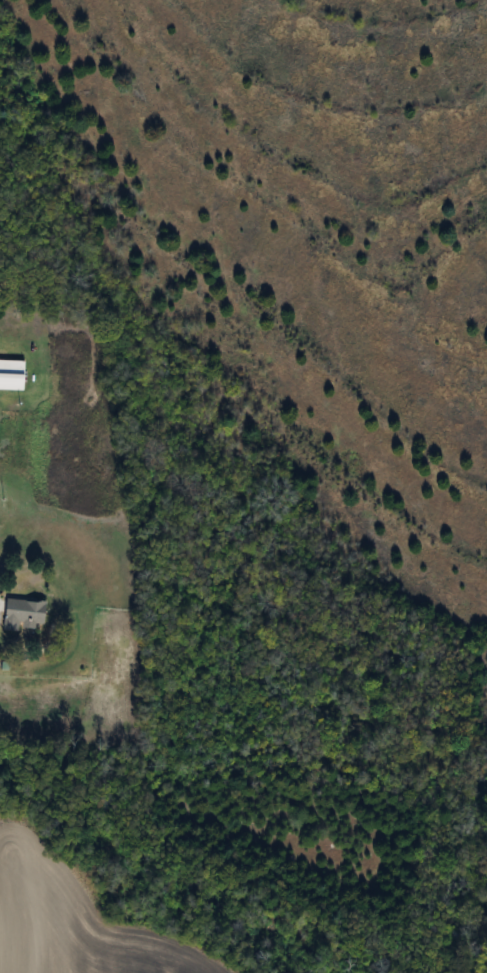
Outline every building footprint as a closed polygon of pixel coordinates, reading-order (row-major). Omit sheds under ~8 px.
[(21,359),(0,359),(0,389),(21,389),(21,359)] [(4,598),(1,630),(32,633),(33,624),(42,624),(44,602),(4,598)]
